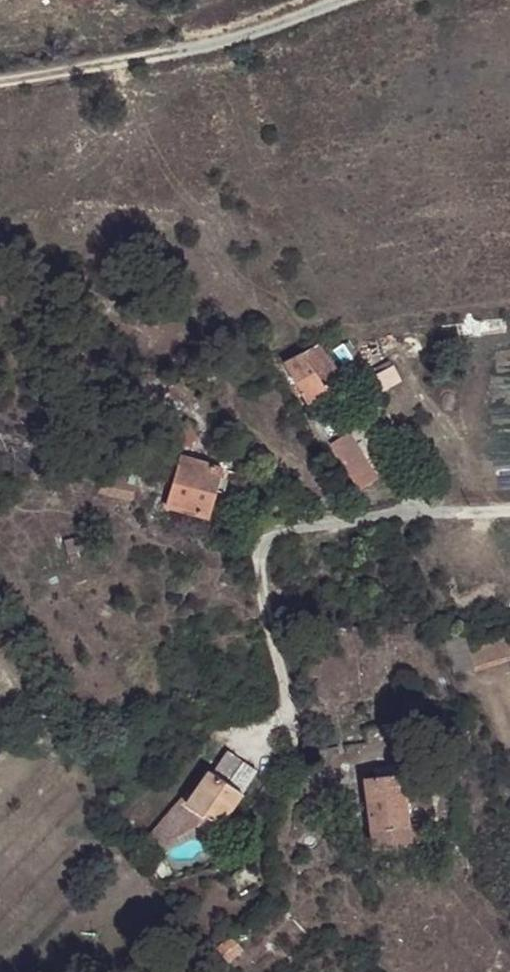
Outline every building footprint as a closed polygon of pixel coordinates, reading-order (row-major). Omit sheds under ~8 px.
[(381,356),(379,348),(370,349),(371,358),(381,356)] [(327,349),(309,359),(327,390),(345,380),(327,349)] [(327,390),(309,359),(305,352),(285,363),(308,402),(327,390)] [(368,379),(391,366),(388,360),(364,373),(368,379)] [(400,382),(391,366),(368,379),(376,395),(400,382)] [(80,370),(69,368),(67,377),(69,379),(76,381),(79,378),(80,370)] [(166,437),(177,454),(200,439),(188,423),(166,437)] [(376,478),(349,435),(331,446),(357,490),(376,478)] [(214,466),(217,459),(204,455),(202,462),(214,466)] [(226,471),(214,466),(202,462),(185,457),(169,505),(211,519),(217,500),(226,472),(226,471)] [(229,463),(217,459),(214,466),(226,471),(229,463)] [(141,478),(109,469),(103,488),(137,497),(141,478)] [(240,477),(226,472),(217,500),(230,504),(240,477)] [(64,541),(68,554),(94,546),(91,533),(64,541)] [(216,774),(246,793),(260,771),(230,752),(216,774)] [(225,828),(246,793),(216,774),(214,773),(195,804),(193,807),(202,812),(225,828)] [(377,850),(414,843),(411,825),(404,774),(369,778),(377,850)] [(166,853),(202,812),(193,807),(195,804),(189,801),(154,842),(166,853)] [(411,825),(414,843),(425,842),(424,824),(411,825)] [(164,857),(166,853),(154,842),(144,853),(161,879),(173,870),(164,857)] [(173,870),(161,879),(169,891),(182,884),(173,870)] [(221,950),(231,964),(248,949),(237,936),(221,950)]
